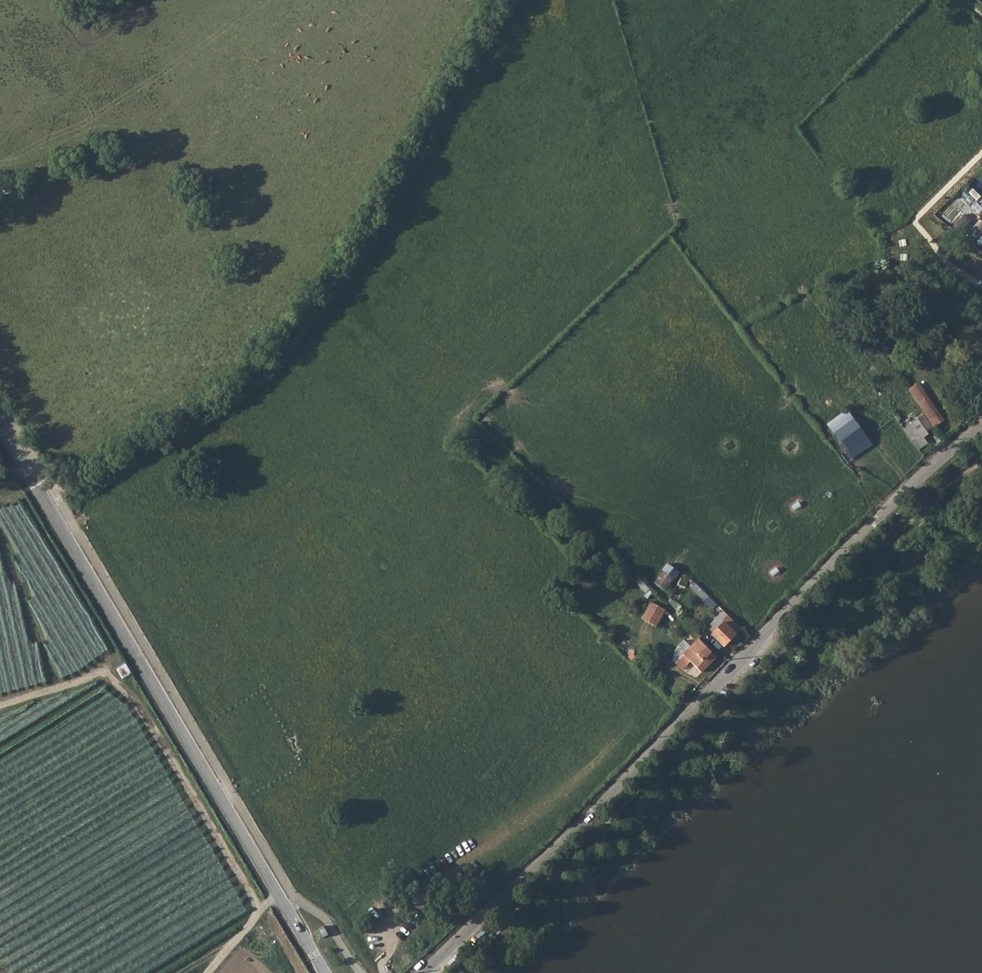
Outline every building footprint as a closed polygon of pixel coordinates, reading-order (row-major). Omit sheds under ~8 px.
[(980,224),(971,233),(981,244),(981,226),(980,224)] [(914,398),(912,399),(923,414),(931,428),(940,422),(925,401),(928,399),(923,392),(920,394),(915,388),(910,392),(914,398)] [(928,399),(925,401),(940,422),(942,420),(928,399)] [(846,412),(828,425),(855,460),(873,446),(846,412)] [(931,428),(923,414),(917,419),(926,431),(931,428)] [(917,419),(903,428),(911,440),(918,435),(922,439),(928,434),(926,431),(917,419)] [(918,435),(911,440),(918,450),(926,444),(922,439),(918,435)] [(669,563),(656,583),(668,591),(681,571),(669,563)] [(650,606),(640,626),(654,633),(663,612),(650,606)] [(741,628),(728,616),(722,622),(724,623),(712,636),(723,646),(741,628)] [(696,655),(686,666),(697,678),(716,659),(701,644),(693,652),(696,655)] [(122,676),(129,674),(126,664),(119,666),(122,676)]
